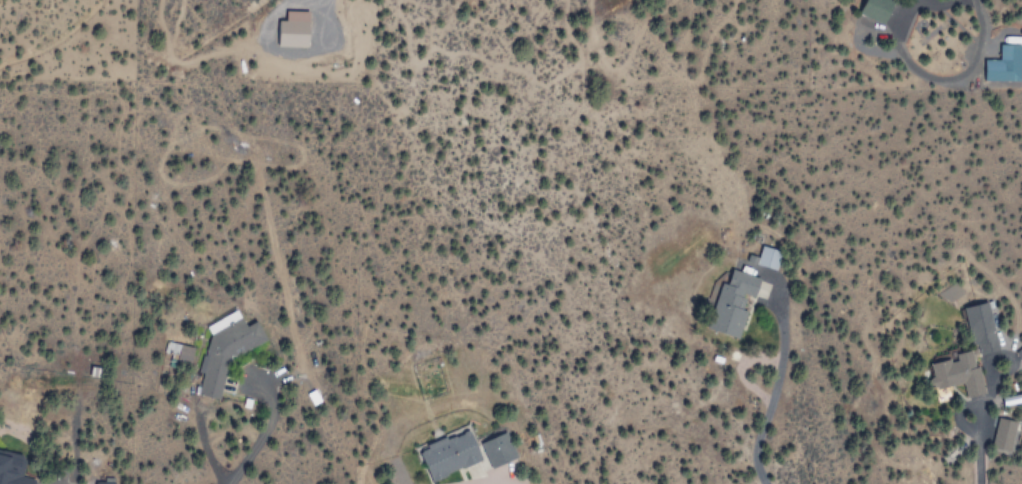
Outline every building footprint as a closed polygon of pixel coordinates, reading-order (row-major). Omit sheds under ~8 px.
[(312,47),(312,11),(289,11),(289,21),(279,21),(279,47),(312,47)] [(1019,45),(999,45),(999,61),(985,61),(985,81),(1019,81),(1019,45)] [(756,264),(774,271),(780,253),(762,247),(756,264)] [(721,283),(712,309),(746,320),(760,280),(731,270),(726,285),(721,283)] [(1001,350),(990,302),(968,307),(979,355),(1001,350)] [(987,354),(979,306),(963,309),(970,355),(927,362),(933,392),(962,387),(964,400),(979,397),(973,356),(987,354)] [(266,342),(256,322),(245,327),(237,311),(205,326),(209,334),(194,394),(218,401),(229,360),(266,342)] [(193,347),(167,340),(163,354),(189,362),(193,347)] [(1020,422),(1001,416),(993,446),(1012,451),(1020,422)] [(418,447),(428,482),(482,466),(471,431),(418,447)] [(516,460),(506,434),(480,444),(490,470),(516,460)] [(18,476),(22,456),(0,451),(0,483),(33,483),(34,480),(18,476)]
